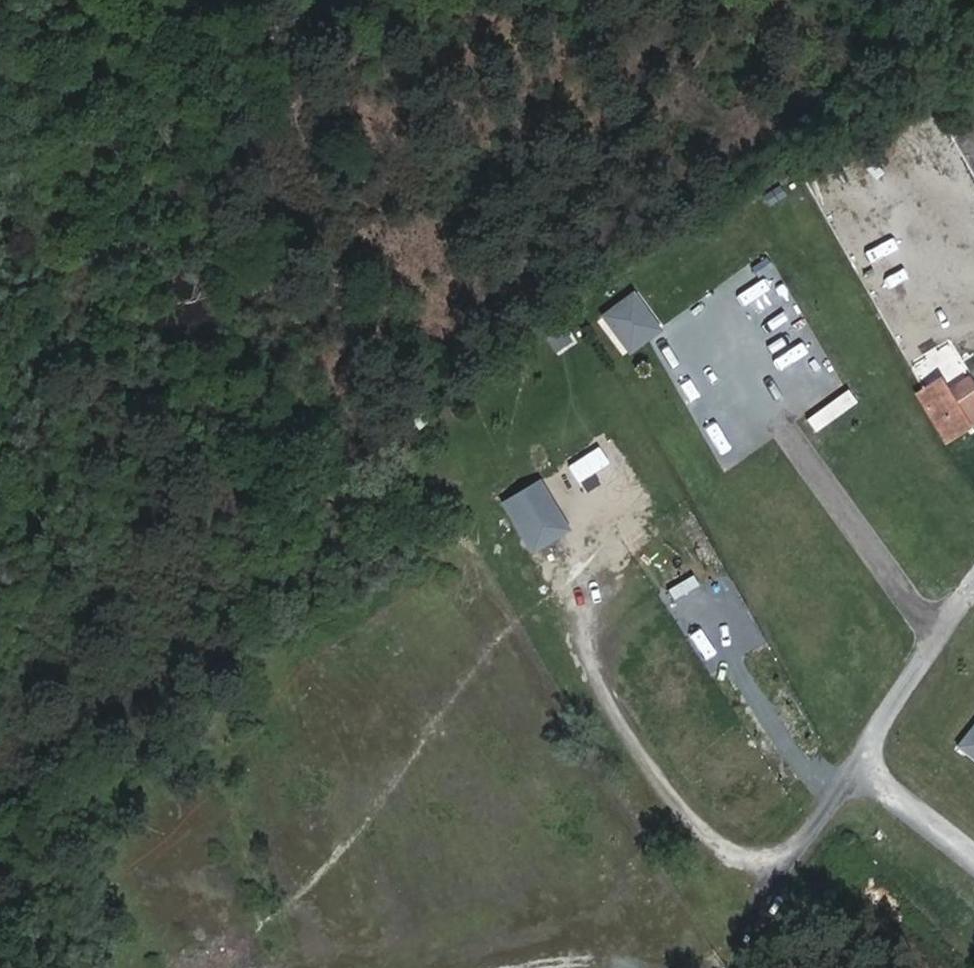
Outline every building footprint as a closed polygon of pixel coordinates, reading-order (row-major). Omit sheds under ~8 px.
[(912,166),(924,158),(907,133),(896,141),(912,166)] [(630,355),(666,334),(641,292),(605,313),(630,355)] [(569,328),(548,339),(558,355),(578,344),(569,328)] [(940,379),(917,394),(949,444),(972,429),(971,428),(973,426),(973,384),(972,380),(949,394),(940,379)] [(580,485),(613,464),(602,446),(569,467),(580,485)] [(548,481),(505,500),(530,555),(573,535),(548,481)] [(949,746),(973,765),(973,714),(949,746)]
